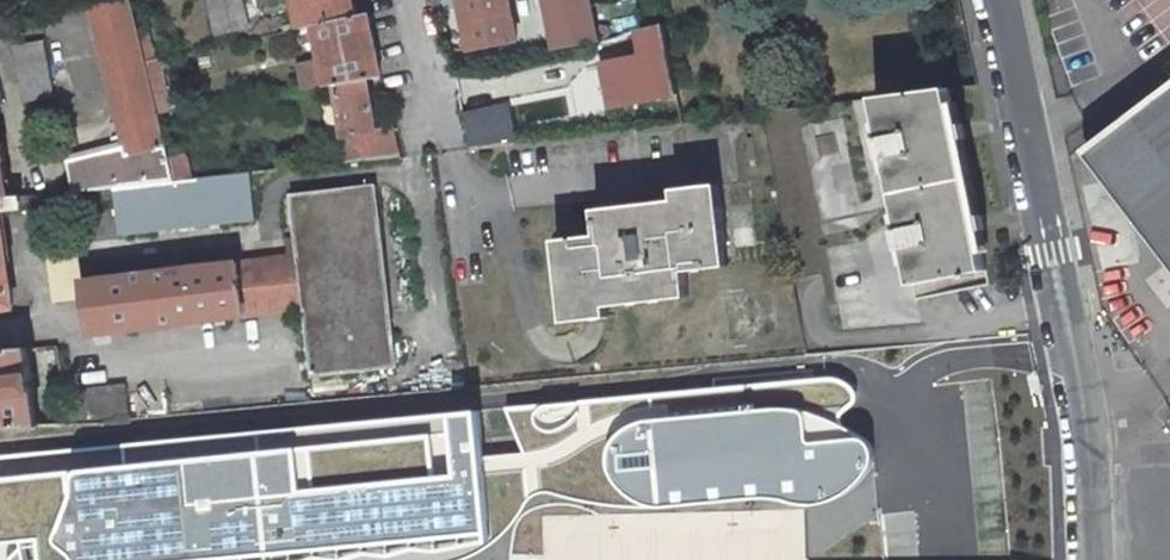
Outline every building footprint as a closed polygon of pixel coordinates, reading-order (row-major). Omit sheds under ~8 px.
[(93,8),(123,136),(112,138),(115,149),(68,161),(74,192),(114,188),(175,181),(169,157),(159,114),(146,61),(142,43),(131,0),(125,0),(93,8)] [(216,34),(248,27),(242,0),(208,0),(216,34)] [(314,25),(355,16),(352,0),(294,0),(300,28),(314,25)] [(470,49),(517,39),(509,0),(460,0),(470,49)] [(534,1),(536,9),(579,0),(534,0),(534,1)] [(321,59),(304,62),(310,89),(336,84),(367,79),(382,76),(368,13),(355,16),(314,25),(321,59)] [(602,63),(611,108),(678,94),(664,23),(638,29),(644,58),(633,60),(633,58),(602,63)] [(26,102),(55,97),(45,40),(16,45),(26,102)] [(152,40),(142,43),(146,61),(157,59),(152,40)] [(157,59),(146,61),(159,114),(171,111),(159,59),(157,59)] [(376,129),(367,79),(336,84),(349,161),(398,156),(392,127),(376,129)] [(1141,107),(1151,119),(1169,105),(1169,86),(1141,107)] [(976,216),(960,139),(954,140),(952,126),(957,125),(949,87),(875,96),(914,285),(986,270),(978,230),(973,231),(970,217),(976,216)] [(525,115),(582,113),(581,94),(524,97),(525,115)] [(1097,141),(1169,237),(1169,105),(1151,119),(1141,107),(1097,141)] [(677,123),(684,122),(681,106),(674,107),(677,123)] [(595,118),(596,133),(637,128),(635,114),(595,118)] [(501,123),(466,128),(470,147),(503,144),(501,123)] [(952,126),(954,140),(960,139),(957,125),(952,126)] [(7,198),(10,197),(4,163),(7,163),(4,145),(1,145),(0,141),(0,199),(7,198)] [(1097,141),(1084,151),(1169,263),(1169,237),(1097,141)] [(175,181),(191,179),(186,154),(169,157),(175,181)] [(120,236),(256,219),(250,172),(191,179),(175,181),(114,188),(120,236)] [(599,235),(557,239),(566,322),(610,317),(609,306),(689,297),(686,271),(729,266),(720,184),(675,189),(676,200),(642,203),(644,214),(597,219),(599,235)] [(313,376),(397,366),(376,186),(292,195),(292,197),(285,198),(288,226),(295,225),(297,238),(287,239),(289,257),(84,281),(86,296),(90,333),(216,318),(217,324),(226,323),(225,317),(305,308),(313,376)] [(23,195),(22,196),(24,209),(75,205),(74,192),(23,195)] [(24,209),(22,196),(10,197),(7,198),(0,199),(0,212),(24,209)] [(644,214),(642,203),(596,209),(597,219),(644,214)] [(54,301),(86,296),(84,281),(75,205),(43,209),(54,301)] [(13,308),(0,215),(0,310),(13,308)] [(970,217),(973,231),(978,230),(976,216),(970,217)] [(0,349),(0,428),(39,426),(27,347),(0,349)] [(842,477),(877,445),(856,381),(820,373),(655,390),(629,401),(606,432),(623,462),(662,485),(778,475),(809,481),(842,477)] [(0,449),(0,522),(27,520),(30,532),(17,541),(7,559),(238,559),(251,557),(291,554),(327,553),(370,557),(456,555),(502,532),(533,487),(553,484),(649,500),(662,485),(623,462),(606,432),(601,393),(511,402),(507,389),(487,392),(483,377),(448,378),(448,411),(299,427),(294,413),(0,449)] [(127,384),(96,388),(101,423),(130,419),(127,384)] [(96,388),(65,391),(70,423),(101,423),(96,388)]
